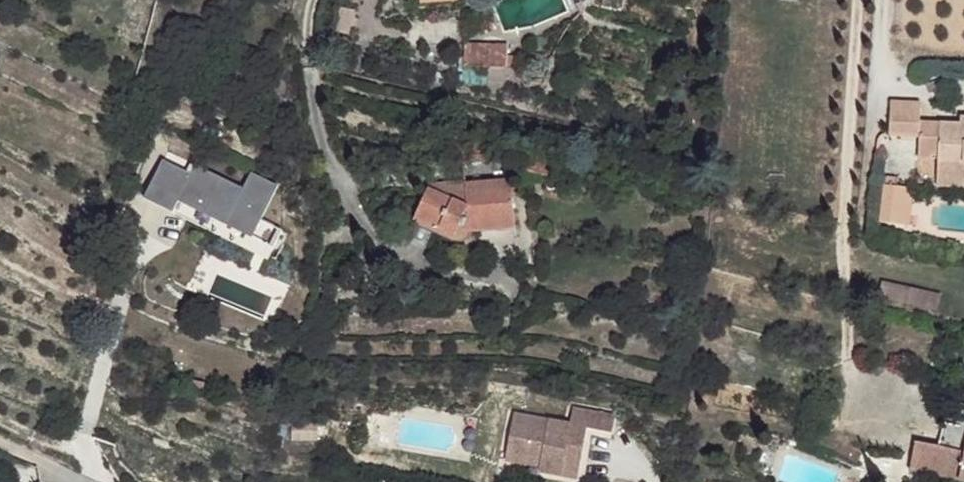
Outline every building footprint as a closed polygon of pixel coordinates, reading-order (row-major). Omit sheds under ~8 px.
[(518,31),(480,48),(491,73),(529,56),(518,31)] [(892,101),(888,135),(920,138),(922,124),(922,104),(892,101)] [(922,124),(920,138),(919,160),(937,162),(936,188),(963,191),(963,129),(960,128),(922,124)] [(249,172),(242,187),(193,165),(190,172),(161,159),(144,195),(250,244),(277,185),(249,172)] [(469,188),(469,199),(482,197),(514,191),(513,185),(469,188)] [(514,191),(482,197),(483,225),(498,224),(499,232),(518,231),(514,191)] [(430,194),(425,204),(448,201),(430,194)] [(906,197),(876,194),(875,219),(904,222),(906,197)] [(448,201),(425,204),(418,220),(458,235),(462,227),(483,225),(482,197),(469,199),(469,203),(454,205),(448,201)] [(904,222),(875,219),(873,231),(903,234),(904,222)] [(418,220),(415,230),(440,241),(458,238),(458,235),(418,220)] [(458,238),(440,241),(454,246),(458,238)] [(884,302),(937,310),(939,292),(887,284),(884,302)] [(156,294),(147,314),(171,324),(181,306),(156,294)] [(513,411),(504,451),(542,457),(541,464),(540,470),(561,474),(563,465),(580,467),(588,427),(612,430),(616,412),(573,406),(570,419),(513,411)] [(912,441),(906,468),(955,477),(963,426),(939,422),(934,445),(912,441)] [(963,426),(955,477),(963,479),(963,427),(963,426)] [(504,451),(504,458),(541,464),(542,457),(504,451)] [(563,465),(561,474),(579,476),(580,467),(563,465)]
